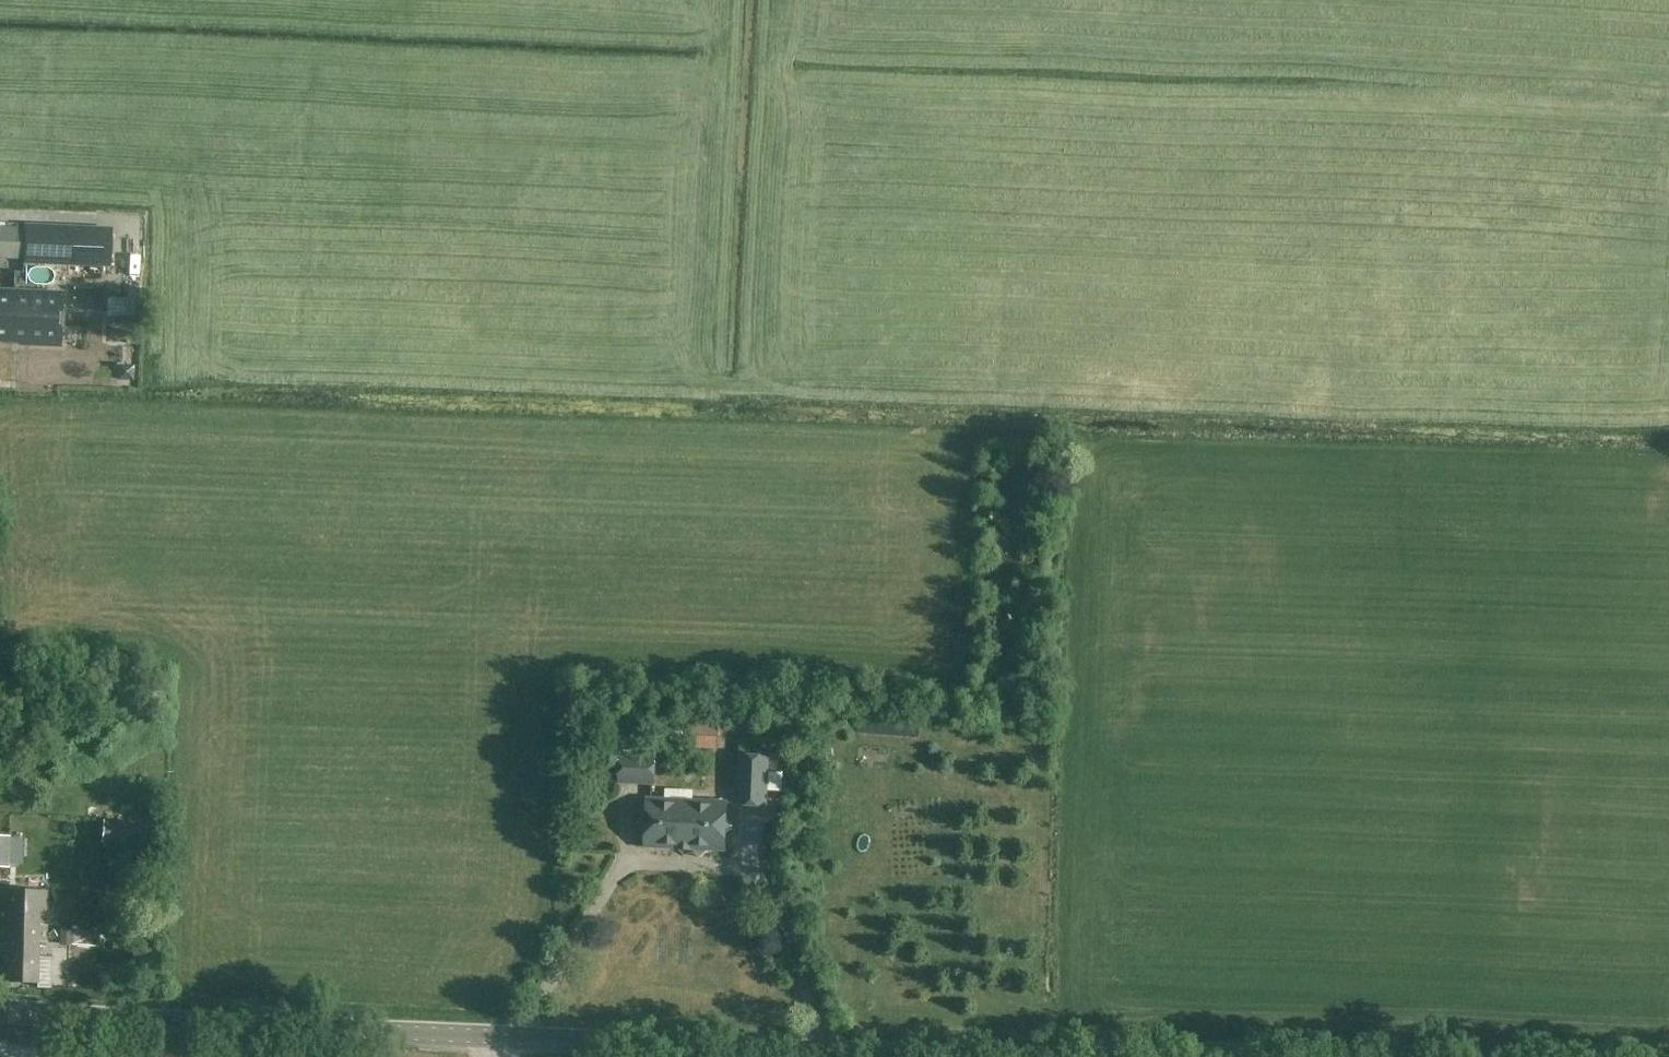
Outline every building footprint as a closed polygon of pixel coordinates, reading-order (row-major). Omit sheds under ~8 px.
[(24,259),(23,263),(110,266),(111,229),(25,225),(25,229),(0,228),(0,259),(24,259)] [(131,284),(131,314),(141,314),(141,284),(131,284)] [(19,292),(0,291),(0,341),(10,341),(10,340),(10,318),(19,307),(19,292)] [(10,340),(10,341),(18,342),(18,344),(60,346),(62,293),(19,292),(19,307),(10,318),(10,340)] [(655,784),(656,758),(621,756),(620,782),(655,784)] [(766,806),(768,758),(742,757),(739,805),(766,806)] [(666,780),(667,789),(693,788),(692,779),(666,780)] [(678,849),(686,842),(688,801),(647,799),(645,848),(678,849)] [(728,803),(688,801),(686,842),(701,858),(709,851),(726,852),(726,835),(735,827),(727,819),(728,803)] [(148,822),(147,822),(105,820),(102,855),(131,858),(132,846),(147,847),(148,822)] [(9,862),(21,863),(22,840),(9,840),(9,837),(0,836),(0,868),(8,868),(9,862)] [(47,909),(48,890),(0,888),(0,943),(5,944),(4,982),(38,983),(39,955),(46,956),(47,925),(39,924),(40,909),(47,909)]
